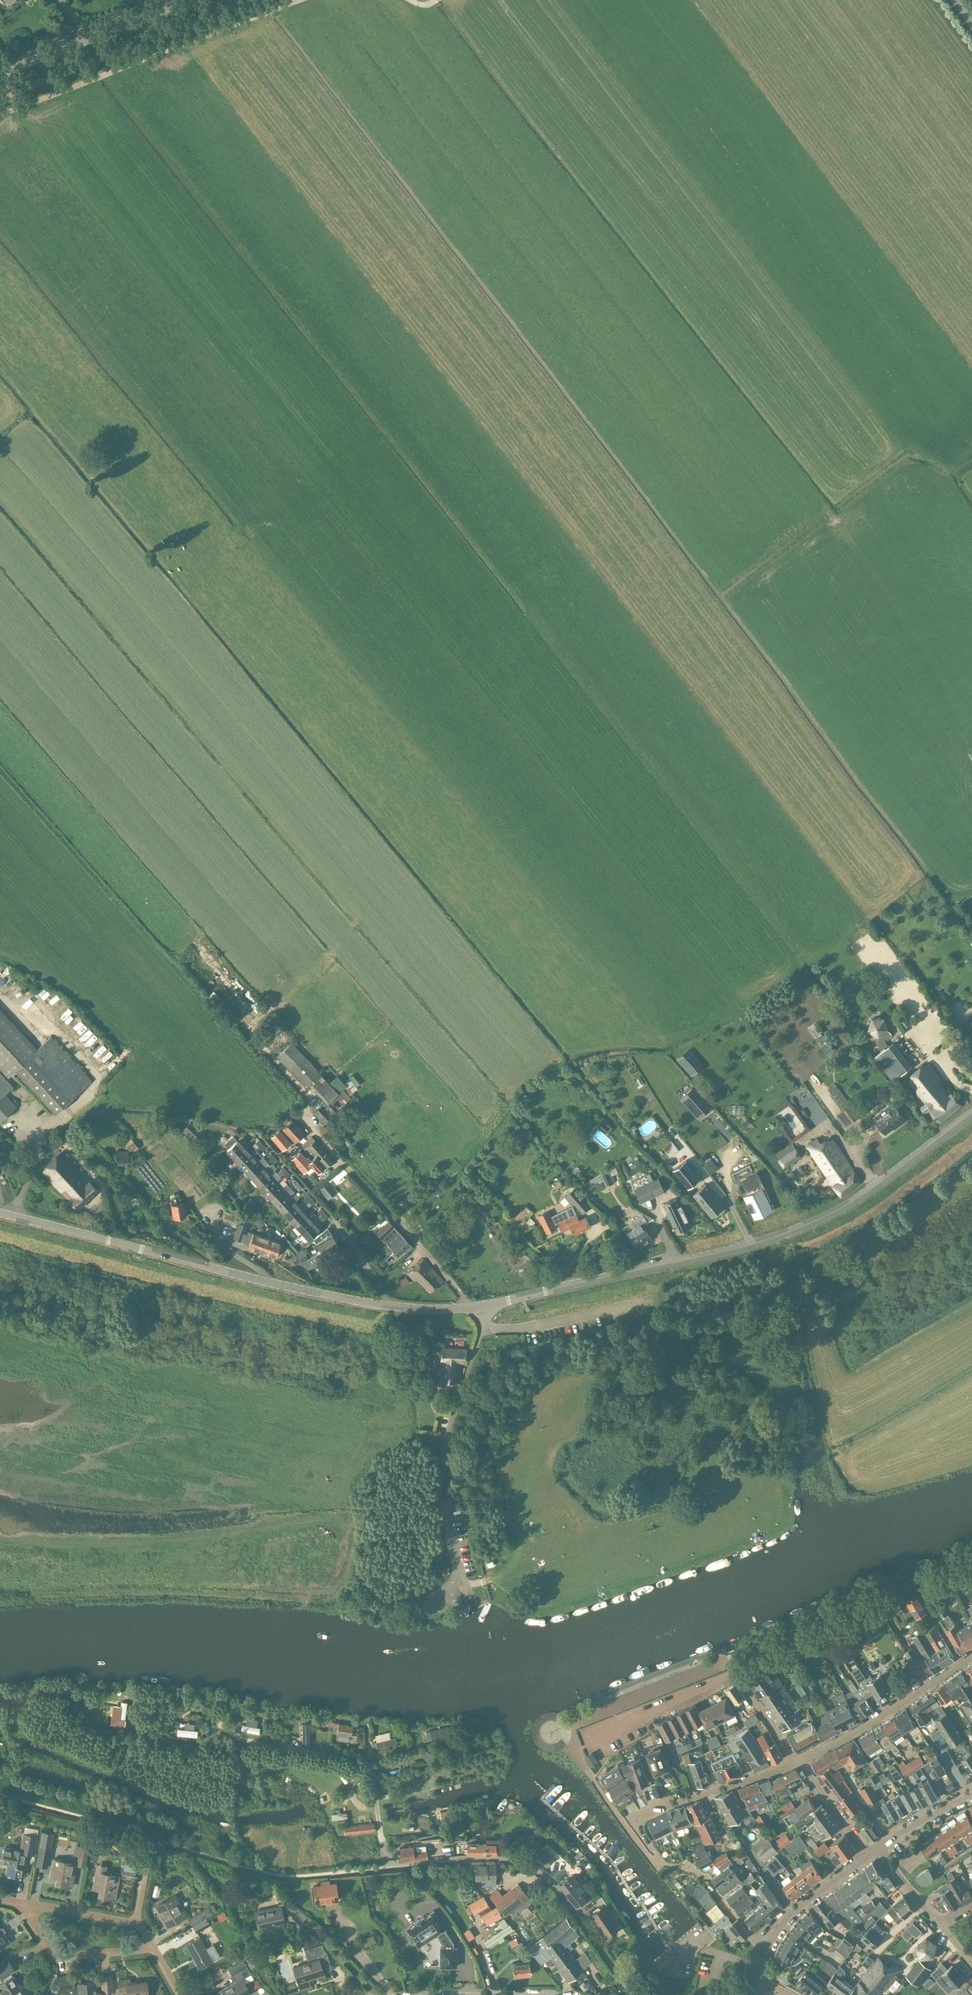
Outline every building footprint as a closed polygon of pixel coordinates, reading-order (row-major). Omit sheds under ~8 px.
[(64,405),(71,399),(62,388),(55,394),(64,405)] [(75,417),(81,412),(72,401),(65,407),(75,417)] [(228,1009),(212,992),(209,995),(224,1012),(228,1009)] [(9,1077),(16,1070),(56,1114),(91,1081),(52,1035),(39,1048),(0,1006),(0,1068),(9,1077)] [(946,1027),(950,1024),(939,1008),(935,1011),(946,1027)] [(231,1009),(227,1013),(233,1019),(237,1016),(231,1009)] [(869,1030),(865,1035),(879,1044),(885,1040),(892,1035),(888,1030),(890,1029),(885,1016),(872,1016),(868,1030),(869,1030)] [(905,1028),(911,1024),(905,1017),(900,1021),(905,1028)] [(816,1037),(828,1053),(834,1049),(822,1033),(816,1037)] [(885,1040),(879,1044),(883,1050),(889,1046),(885,1040)] [(305,1086),(319,1072),(292,1043),(277,1057),(305,1086)] [(883,1050),(876,1056),(893,1080),(900,1075),(906,1082),(908,1080),(925,1102),(925,1101),(931,1109),(930,1110),(940,1123),(961,1105),(928,1064),(913,1076),(890,1045),(889,1046),(883,1050)] [(689,1049),(678,1059),(692,1075),(703,1065),(689,1049)] [(17,1106),(5,1094),(13,1086),(0,1073),(0,1122),(17,1106)] [(352,1074),(349,1077),(350,1079),(356,1086),(360,1083),(352,1074)] [(323,1076),(311,1086),(327,1103),(338,1093),(343,1089),(343,1090),(347,1086),(345,1083),(337,1075),(328,1082),(323,1076)] [(347,1086),(343,1090),(349,1095),(352,1094),(358,1088),(356,1086),(350,1079),(345,1083),(347,1086)] [(694,1087),(681,1098),(698,1119),(702,1116),(711,1107),(694,1087)] [(843,1110),(849,1105),(847,1103),(849,1102),(839,1087),(831,1093),(843,1110)] [(343,1090),(343,1089),(338,1093),(331,1101),(339,1109),(351,1097),(349,1095),(343,1090)] [(337,1115),(326,1102),(314,1112),(326,1125),(337,1115)] [(893,1103),(874,1117),(877,1120),(886,1133),(897,1124),(898,1126),(906,1120),(896,1106),(893,1103)] [(744,1106),(731,1105),(730,1114),(744,1115),(744,1106)] [(851,1121),(857,1117),(849,1105),(843,1110),(851,1121)] [(602,1119),(597,1125),(607,1133),(612,1127),(602,1119)] [(295,1142),(304,1134),(292,1120),(282,1128),(295,1142)] [(195,1142),(203,1134),(191,1122),(183,1130),(195,1142)] [(61,1135),(66,1140),(74,1133),(69,1128),(61,1135)] [(279,1129),(271,1136),(282,1149),(290,1142),(279,1129)] [(229,1148),(227,1150),(233,1157),(249,1143),(243,1135),(237,1140),(233,1136),(225,1144),(229,1148)] [(310,1154),(307,1156),(311,1160),(315,1156),(325,1166),(333,1159),(315,1139),(315,1140),(312,1136),(302,1145),(310,1154)] [(130,1137),(124,1142),(128,1147),(134,1142),(130,1137)] [(842,1197),(861,1181),(834,1140),(824,1147),(818,1138),(807,1145),(842,1197)] [(675,1140),(664,1146),(669,1154),(680,1149),(675,1140)] [(139,1147),(134,1142),(128,1147),(133,1152),(139,1147)] [(255,1149),(249,1143),(233,1157),(239,1164),(255,1149)] [(784,1167),(801,1155),(793,1143),(776,1155),(784,1167)] [(262,1156),(255,1149),(239,1164),(246,1171),(262,1156)] [(300,1151),(292,1158),(302,1169),(304,1171),(311,1165),(318,1173),(325,1166),(315,1156),(311,1160),(307,1156),(305,1158),(304,1157),(305,1156),(300,1151)] [(64,1153),(43,1173),(78,1209),(98,1190),(64,1153)] [(268,1163),(262,1156),(246,1171),(252,1178),(268,1163)] [(711,1159),(705,1164),(712,1173),(718,1168),(711,1159)] [(688,1188),(701,1178),(687,1160),(674,1170),(688,1188)] [(270,1166),(268,1163),(252,1178),(258,1184),(274,1170),(276,1168),(273,1164),(270,1166)] [(258,1184),(264,1191),(280,1177),(274,1170),(258,1184)] [(601,1175),(607,1187),(614,1183),(614,1182),(615,1181),(611,1171),(601,1175)] [(642,1202),(665,1190),(659,1178),(653,1181),(650,1173),(632,1182),(642,1202)] [(756,1173),(742,1180),(749,1194),(745,1196),(750,1206),(756,1217),(772,1210),(771,1206),(762,1188),(763,1188),(756,1173)] [(270,1198),(283,1187),(287,1184),(280,1177),(264,1191),(270,1198)] [(329,1183),(320,1190),(326,1197),(335,1190),(329,1183)] [(706,1183),(693,1194),(712,1216),(724,1206),(706,1183)] [(283,1187),(270,1198),(278,1206),(294,1191),(291,1188),(287,1184),(283,1187)] [(572,1188),(564,1196),(571,1203),(572,1201),(582,1212),(589,1205),(572,1188)] [(358,1190),(354,1194),(364,1207),(369,1203),(358,1190)] [(283,1212),(295,1201),(299,1197),(294,1191),(278,1206),(283,1212)] [(176,1197),(171,1198),(172,1204),(171,1204),(172,1206),(174,1218),(186,1216),(185,1206),(184,1202),(180,1203),(178,1193),(175,1193),(176,1197)] [(664,1204),(678,1233),(692,1226),(678,1198),(664,1204)] [(300,1205),(295,1201),(283,1212),(289,1219),(306,1204),(303,1202),(300,1205)] [(295,1226),(308,1214),(304,1210),(308,1207),(306,1204),(289,1219),(295,1226)] [(570,1224),(575,1233),(590,1226),(586,1217),(580,1220),(573,1206),(551,1217),(549,1211),(539,1216),(547,1232),(556,1227),(555,1224),(559,1222),(563,1230),(569,1227),(569,1225),(570,1224)] [(235,1227),(239,1215),(226,1210),(222,1222),(235,1227)] [(302,1232),(318,1218),(312,1211),(308,1214),(295,1226),(302,1232)] [(632,1221),(633,1221),(623,1228),(631,1240),(633,1238),(639,1248),(652,1239),(647,1231),(646,1231),(643,1226),(648,1222),(653,1218),(643,1213),(632,1221)] [(261,1226),(266,1222),(259,1215),(254,1219),(261,1226)] [(320,1221),(318,1218),(302,1232),(308,1240),(321,1228),(317,1224),(320,1221)] [(377,1232),(382,1238),(398,1255),(405,1249),(408,1252),(413,1247),(399,1232),(394,1227),(389,1221),(377,1232)] [(239,1222),(236,1230),(244,1233),(247,1225),(239,1222)] [(244,1233),(236,1230),(234,1238),(241,1241),(249,1244),(248,1247),(258,1251),(263,1237),(250,1232),(249,1235),(246,1234),(249,1226),(247,1225),(244,1233)] [(314,1239),(321,1250),(321,1251),(336,1241),(327,1227),(314,1239)] [(287,1245),(290,1242),(284,1236),(281,1238),(287,1245)] [(263,1237),(258,1251),(276,1257),(281,1243),(263,1237)] [(303,1262),(302,1262),(307,1271),(312,1268),(311,1267),(322,1260),(323,1261),(341,1250),(340,1247),(336,1241),(321,1251),(321,1250),(318,1253),(309,1258),(303,1262)] [(298,1251),(290,1242),(287,1245),(295,1254),(298,1251)] [(348,1245),(342,1250),(349,1260),(356,1255),(348,1245)] [(303,1262),(309,1258),(304,1250),(298,1253),(303,1262)] [(430,1293),(444,1281),(424,1258),(408,1273),(415,1281),(417,1279),(430,1293)] [(403,1287),(410,1282),(406,1277),(399,1281),(403,1287)] [(465,1362),(466,1349),(442,1347),(441,1360),(440,1367),(439,1380),(459,1381),(460,1361),(465,1362)] [(917,1618),(927,1612),(916,1595),(907,1601),(917,1618)] [(934,1606),(941,1621),(949,1616),(941,1602),(934,1606)] [(961,1653),(968,1648),(955,1627),(949,1616),(941,1621),(942,1622),(961,1653)] [(955,1627),(968,1648),(971,1646),(971,1621),(959,1629),(957,1626),(955,1627)] [(935,1626),(925,1632),(924,1633),(930,1642),(931,1643),(942,1636),(935,1626)] [(945,1665),(931,1643),(930,1642),(924,1633),(925,1632),(923,1629),(911,1636),(934,1672),(945,1665)] [(942,1636),(931,1643),(945,1665),(955,1658),(942,1636)] [(919,1658),(912,1647),(905,1651),(912,1663),(919,1658)] [(924,1656),(912,1664),(909,1665),(919,1681),(934,1672),(924,1656)] [(971,1663),(963,1669),(971,1682),(971,1664),(971,1663)] [(859,1666),(851,1671),(861,1687),(865,1694),(872,1704),(875,1709),(883,1704),(880,1699),(892,1692),(886,1683),(893,1679),(894,1676),(890,1670),(888,1669),(873,1678),(871,1675),(866,1678),(859,1666)] [(746,1677),(768,1708),(784,1697),(783,1695),(788,1691),(777,1675),(772,1679),(764,1667),(746,1677)] [(962,1670),(953,1676),(963,1690),(970,1685),(971,1688),(971,1686),(962,1670)] [(963,1690),(953,1676),(945,1682),(955,1698),(961,1693),(965,1700),(959,1705),(969,1722),(971,1720),(971,1702),(963,1690)] [(848,1685),(851,1690),(867,1715),(875,1709),(872,1704),(865,1694),(861,1687),(857,1689),(853,1682),(848,1685)] [(737,1701),(745,1695),(736,1683),(725,1690),(734,1702),(733,1703),(735,1707),(740,1704),(737,1701)] [(942,1703),(953,1696),(944,1683),(933,1690),(942,1703)] [(971,1702),(971,1688),(970,1685),(963,1690),(971,1702)] [(851,1690),(845,1694),(850,1703),(851,1703),(859,1720),(867,1715),(851,1690)] [(768,1708),(777,1720),(798,1706),(788,1691),(783,1695),(784,1697),(768,1708)] [(907,1708),(913,1718),(916,1716),(922,1725),(931,1718),(926,1711),(934,1706),(941,1717),(946,1714),(947,1713),(932,1691),(919,1700),(907,1708)] [(830,1719),(832,1722),(833,1721),(838,1731),(859,1720),(851,1703),(850,1703),(845,1694),(844,1694),(842,1692),(832,1698),(835,1704),(825,1710),(828,1715),(830,1719)] [(725,1719),(735,1714),(726,1697),(717,1702),(725,1719)] [(110,1724),(125,1726),(128,1701),(122,1700),(121,1705),(113,1704),(110,1724)] [(717,1702),(708,1707),(716,1723),(725,1719),(717,1702)] [(695,1704),(686,1709),(694,1725),(703,1720),(699,1711),(695,1704)] [(799,1708),(798,1706),(777,1720),(783,1730),(800,1719),(794,1711),(799,1708)] [(707,1728),(716,1723),(708,1707),(699,1711),(703,1720),(707,1728)] [(894,1716),(905,1733),(918,1725),(913,1718),(907,1708),(894,1716)] [(686,1709),(677,1713),(685,1730),(694,1725),(686,1709)] [(677,1713),(667,1718),(676,1734),(685,1730),(677,1713)] [(946,1714),(941,1717),(936,1720),(941,1728),(948,1740),(952,1746),(962,1739),(946,1714)] [(750,1716),(743,1721),(747,1728),(754,1723),(750,1716)] [(894,1716),(882,1724),(893,1739),(903,1733),(904,1734),(905,1733),(894,1716)] [(245,1725),(240,1725),(240,1730),(257,1731),(257,1719),(245,1718),(245,1725)] [(666,1739),(676,1734),(667,1718),(658,1723),(666,1739)] [(340,1734),(340,1736),(348,1737),(348,1736),(351,1736),(351,1735),(357,1736),(358,1728),(353,1727),(353,1724),(315,1719),(315,1724),(318,1724),(318,1725),(333,1727),(332,1733),(340,1734)] [(830,1719),(817,1728),(823,1738),(838,1731),(833,1721),(832,1722),(830,1719)] [(793,1731),(787,1734),(788,1735),(791,1740),(799,1751),(823,1738),(817,1728),(816,1728),(813,1721),(793,1731)] [(197,1735),(197,1724),(177,1724),(177,1735),(197,1735)] [(893,1739),(882,1724),(874,1729),(888,1750),(896,1744),(893,1739)] [(430,1731),(432,1740),(449,1736),(447,1727),(430,1731)] [(755,1770),(771,1764),(761,1747),(756,1738),(755,1739),(749,1728),(735,1737),(751,1761),(751,1760),(755,1770)] [(941,1728),(932,1734),(939,1745),(948,1740),(941,1728)] [(869,1753),(882,1745),(873,1729),(859,1738),(869,1753)] [(758,1737),(756,1738),(761,1747),(763,1746),(764,1749),(772,1763),(783,1757),(776,1743),(770,1745),(763,1733),(757,1736),(758,1737)] [(716,1746),(721,1744),(717,1735),(712,1737),(716,1746)] [(372,1749),(396,1744),(394,1737),(371,1743),(372,1749)] [(711,1749),(716,1746),(712,1737),(706,1740),(711,1749)] [(850,1768),(851,1769),(856,1766),(867,1759),(854,1739),(834,1750),(830,1752),(838,1768),(843,1765),(845,1764),(848,1770),(850,1768)] [(661,1748),(655,1750),(653,1749),(649,1751),(648,1753),(647,1753),(655,1774),(671,1768),(668,1759),(665,1760),(661,1748)] [(432,1752),(429,1753),(427,1749),(421,1752),(426,1763),(435,1759),(432,1752)] [(923,1754),(928,1761),(936,1756),(932,1749),(923,1754)] [(823,1777),(836,1769),(838,1768),(830,1752),(812,1762),(823,1777)] [(591,1765),(597,1760),(592,1753),(587,1756),(586,1757),(591,1765)] [(687,1753),(682,1755),(685,1764),(691,1763),(687,1753)] [(729,1755),(711,1763),(720,1781),(743,1774),(733,1753),(729,1755)] [(971,1753),(962,1760),(971,1775),(971,1755),(971,1753)] [(919,1755),(907,1762),(909,1764),(901,1769),(905,1775),(924,1764),(919,1755)] [(947,1772),(943,1766),(937,1757),(926,1764),(933,1775),(936,1779),(943,1775),(947,1772)] [(619,1800),(623,1797),(625,1801),(631,1797),(628,1794),(635,1789),(634,1787),(649,1782),(640,1758),(619,1765),(619,1764),(602,1775),(619,1800)] [(876,1772),(876,1771),(876,1772),(877,1772),(883,1768),(876,1758),(869,1762),(876,1772)] [(698,1787),(710,1783),(706,1772),(704,1772),(700,1760),(690,1764),(698,1787)] [(906,1763),(904,1761),(898,1765),(901,1769),(909,1764),(907,1762),(906,1763)] [(795,1768),(780,1776),(786,1786),(788,1786),(802,1778),(795,1768)] [(829,1785),(830,1787),(844,1778),(842,1775),(843,1775),(839,1769),(837,1770),(836,1769),(823,1777),(829,1785)] [(878,1775),(879,1775),(877,1772),(876,1772),(876,1771),(876,1772),(867,1777),(871,1785),(880,1779),(878,1775)] [(780,1776),(771,1781),(779,1794),(781,1797),(792,1791),(788,1786),(786,1786),(780,1776)] [(771,1781),(770,1778),(760,1783),(770,1798),(779,1794),(771,1781)] [(844,1778),(830,1787),(839,1799),(850,1814),(862,1806),(852,1790),(844,1778)] [(929,1781),(923,1784),(921,1781),(918,1782),(920,1786),(929,1801),(938,1796),(929,1781)] [(660,1782),(653,1784),(657,1798),(665,1796),(660,1782)] [(751,1809),(771,1802),(765,1794),(758,1782),(739,1789),(745,1800),(751,1809)] [(879,1798),(869,1783),(859,1789),(869,1804),(879,1798)] [(920,1786),(912,1791),(911,1791),(918,1804),(920,1806),(929,1801),(920,1786)] [(634,1792),(642,1806),(649,1803),(640,1788),(634,1792)] [(911,1791),(912,1791),(910,1788),(900,1793),(910,1809),(914,1806),(916,1809),(920,1806),(918,1804),(911,1791)] [(795,1793),(798,1798),(803,1794),(800,1789),(795,1793)] [(746,1814),(744,1810),(732,1791),(715,1797),(730,1823),(746,1814)] [(889,1794),(891,1798),(901,1814),(910,1809),(900,1793),(895,1796),(893,1792),(889,1794)] [(789,1826),(791,1825),(795,1822),(816,1808),(809,1798),(796,1807),(783,1816),(789,1826)] [(891,1819),(901,1814),(891,1798),(886,1801),(884,1798),(880,1799),(891,1819)] [(706,1844),(720,1837),(710,1817),(708,1818),(699,1800),(687,1806),(706,1844)] [(783,1816),(796,1807),(791,1801),(778,1809),(783,1816)] [(813,1821),(828,1811),(822,1803),(816,1808),(795,1822),(798,1827),(806,1822),(808,1825),(813,1821)] [(675,1829),(683,1826),(689,1824),(692,1823),(690,1819),(684,1805),(668,1811),(673,1825),(675,1829)] [(862,1806),(850,1814),(858,1825),(862,1822),(858,1817),(866,1811),(862,1806)] [(809,1831),(811,1834),(830,1821),(831,1822),(834,1820),(828,1811),(813,1821),(816,1825),(809,1831)] [(666,1813),(648,1821),(649,1821),(655,1836),(667,1830),(671,1839),(674,1845),(679,1843),(676,1836),(673,1828),(666,1813)] [(971,1829),(971,1822),(967,1814),(958,1820),(966,1833),(971,1829)] [(840,1828),(834,1820),(831,1822),(830,1821),(811,1834),(816,1840),(821,1837),(822,1838),(824,1836),(825,1838),(840,1828)] [(873,1820),(869,1823),(861,1829),(870,1842),(882,1833),(873,1820)] [(949,1826),(957,1839),(966,1833),(958,1820),(949,1826)] [(375,1823),(344,1826),(345,1835),(376,1832),(375,1823)] [(957,1839),(949,1826),(940,1832),(948,1845),(957,1839)] [(948,1845),(940,1832),(931,1838),(939,1851),(948,1845)] [(22,1876),(26,1853),(33,1855),(37,1836),(24,1834),(20,1851),(12,1850),(12,1849),(6,1848),(3,1863),(9,1864),(7,1873),(22,1876)] [(838,1863),(842,1860),(843,1861),(856,1851),(844,1834),(831,1844),(837,1853),(833,1856),(833,1858),(836,1862),(838,1863)] [(785,1846),(793,1857),(807,1846),(799,1835),(784,1845),(785,1846)] [(773,1842),(778,1849),(785,1844),(780,1837),(773,1842)] [(939,1851),(931,1838),(922,1844),(930,1857),(939,1851)] [(770,1841),(757,1851),(764,1860),(777,1850),(770,1841)] [(830,1849),(825,1842),(814,1850),(819,1857),(830,1849)] [(467,1844),(467,1856),(495,1856),(495,1844),(467,1844)] [(39,1845),(35,1865),(48,1868),(51,1847),(39,1845)] [(75,1855),(78,1856),(77,1865),(86,1867),(89,1847),(76,1845),(75,1855)] [(958,1851),(954,1845),(950,1848),(954,1854),(958,1851)] [(415,1859),(413,1846),(400,1847),(402,1861),(415,1859)] [(705,1846),(696,1851),(699,1857),(709,1853),(705,1846)] [(785,1847),(781,1850),(785,1855),(789,1852),(785,1847)] [(546,1850),(537,1857),(546,1867),(555,1859),(546,1850)] [(727,1851),(714,1859),(717,1865),(717,1866),(730,1858),(727,1851)] [(696,1859),(701,1868),(714,1862),(709,1853),(696,1859)] [(739,1855),(731,1860),(735,1865),(742,1860),(739,1855)] [(771,1872),(782,1864),(776,1856),(765,1864),(771,1872)] [(71,1886),(76,1864),(61,1861),(61,1860),(54,1858),(51,1876),(57,1877),(56,1883),(71,1886)] [(718,1885),(735,1871),(732,1868),(735,1865),(731,1860),(730,1858),(717,1866),(719,1872),(712,1878),(718,1885)] [(808,1867),(803,1871),(813,1884),(823,1876),(809,1859),(805,1863),(808,1867)] [(585,1899),(583,1897),(585,1895),(582,1891),(580,1893),(574,1885),(579,1882),(574,1875),(584,1867),(580,1862),(570,1870),(573,1874),(568,1878),(559,1885),(576,1906),(585,1899)] [(873,1862),(865,1868),(876,1882),(876,1881),(880,1887),(884,1883),(889,1889),(892,1887),(893,1889),(896,1886),(896,1885),(878,1863),(876,1865),(873,1862)] [(98,1864),(97,1870),(94,1888),(100,1889),(99,1896),(115,1898),(119,1876),(104,1874),(105,1872),(106,1865),(98,1864)] [(481,1885),(496,1885),(495,1866),(475,1866),(474,1878),(480,1879),(481,1885)] [(735,1872),(735,1871),(718,1885),(724,1893),(742,1880),(745,1877),(742,1872),(739,1868),(735,1872)] [(849,1892),(846,1894),(849,1898),(848,1898),(850,1900),(849,1901),(850,1901),(859,1894),(875,1882),(876,1882),(865,1868),(858,1873),(862,1878),(858,1882),(858,1883),(858,1884),(854,1887),(849,1891),(849,1892)] [(933,1875),(930,1868),(926,1869),(923,1871),(920,1873),(916,1877),(921,1883),(928,1884),(932,1880),(933,1875)] [(123,1869),(121,1878),(134,1880),(135,1871),(123,1869)] [(803,1871),(793,1878),(803,1891),(813,1884),(803,1871)] [(763,1898),(766,1902),(763,1904),(773,1915),(783,1907),(774,1895),(775,1894),(765,1882),(760,1874),(755,1878),(752,1873),(747,1877),(748,1877),(756,1889),(763,1898)] [(835,1890),(824,1898),(829,1904),(831,1903),(837,1911),(839,1910),(843,1914),(844,1914),(857,1925),(862,1919),(853,1907),(849,1902),(850,1901),(849,1901),(850,1900),(848,1898),(849,1898),(846,1894),(849,1892),(849,1891),(854,1887),(858,1884),(858,1883),(858,1882),(862,1878),(858,1873),(835,1890)] [(749,1880),(743,1885),(728,1897),(735,1906),(756,1889),(748,1877),(749,1880)] [(971,1898),(971,1894),(969,1889),(964,1892),(955,1877),(947,1881),(961,1905),(971,1898)] [(803,1891),(793,1878),(783,1885),(793,1898),(803,1891)] [(313,1885),(316,1901),(338,1898),(336,1882),(329,1883),(328,1880),(322,1881),(322,1884),(313,1885)] [(530,1899),(518,1883),(494,1902),(506,1918),(530,1899)] [(950,1909),(960,1903),(947,1883),(937,1889),(950,1909)] [(756,1889),(735,1906),(742,1915),(763,1898),(756,1889)] [(887,1910),(889,1912),(898,1922),(914,1908),(903,1895),(891,1906),(888,1910),(887,1910)] [(166,1926),(186,1915),(175,1896),(163,1903),(162,1902),(155,1906),(166,1926)] [(483,1896),(468,1905),(473,1914),(478,1911),(488,1905),(488,1904),(483,1896)] [(823,1899),(815,1906),(830,1925),(840,1918),(833,1908),(831,1909),(823,1899)] [(866,1913),(877,1905),(872,1899),(862,1907),(866,1913)] [(285,1916),(296,1929),(304,1921),(295,1912),(299,1908),(293,1902),(286,1911),(288,1913),(285,1916)] [(716,1921),(725,1914),(717,1903),(707,1910),(716,1921)] [(763,1904),(755,1911),(764,1923),(773,1915),(763,1904)] [(495,1906),(490,1909),(488,1905),(478,1911),(487,1925),(501,1916),(495,1906)] [(603,1906),(590,1915),(605,1936),(618,1927),(603,1906)] [(188,1918),(192,1925),(207,1917),(208,1916),(213,1913),(209,1907),(188,1918)] [(276,1922),(283,1920),(280,1907),(255,1913),(259,1928),(276,1924),(276,1922)] [(860,1907),(856,1910),(862,1918),(865,1915),(865,1914),(866,1913),(862,1907),(860,1907)] [(415,1920),(415,1921),(405,1928),(409,1933),(406,1934),(412,1943),(415,1942),(418,1947),(436,1934),(444,1946),(444,1947),(440,1947),(440,1967),(456,1967),(456,1946),(453,1946),(453,1943),(445,1930),(447,1928),(434,1909),(424,1916),(423,1915),(415,1920)] [(810,1909),(800,1917),(817,1935),(824,1929),(810,1909)] [(764,1923),(755,1911),(746,1919),(755,1930),(764,1923)] [(878,1919),(871,1913),(863,1919),(857,1926),(865,1932),(878,1919)] [(725,1914),(716,1921),(721,1927),(724,1926),(726,1928),(732,1923),(725,1914)] [(196,1933),(211,1924),(207,1917),(192,1925),(196,1933)] [(789,1930),(803,1940),(805,1938),(810,1942),(817,1935),(800,1917),(799,1918),(798,1918),(796,1921),(792,1926),(789,1930)] [(504,1918),(498,1922),(502,1929),(482,1943),(488,1951),(515,1933),(504,1918)] [(528,1948),(541,1964),(550,1957),(568,1981),(582,1971),(564,1946),(579,1936),(566,1919),(528,1948)] [(750,1934),(738,1919),(730,1926),(742,1940),(750,1934)] [(872,1927),(881,1935),(885,1930),(876,1922),(872,1927)] [(871,1927),(862,1938),(872,1946),(881,1936),(871,1927)] [(9,1942),(0,1929),(0,1948),(9,1942)] [(779,1944),(801,1955),(806,1947),(801,1944),(803,1940),(789,1930),(786,1934),(782,1940),(780,1943),(779,1944)] [(843,1941),(847,1945),(851,1948),(858,1940),(847,1931),(840,1939),(843,1941)] [(200,1937),(186,1945),(195,1960),(194,1961),(198,1969),(213,1960),(220,1956),(213,1945),(206,1948),(200,1937)] [(940,1956),(941,1947),(926,1938),(912,1951),(916,1957),(934,1955),(940,1956)] [(841,1952),(847,1945),(843,1941),(836,1949),(841,1952)] [(304,1950),(308,1963),(294,1968),(301,1989),(310,1986),(307,1978),(322,1973),(321,1969),(331,1966),(326,1951),(324,1952),(322,1944),(304,1950)] [(779,1944),(777,1950),(774,1956),(780,1958),(779,1960),(778,1960),(780,1961),(782,1962),(785,1963),(787,1964),(790,1964),(793,1964),(796,1963),(798,1962),(801,1960),(802,1959),(803,1958),(804,1957),(801,1955),(779,1944)] [(852,1949),(851,1948),(847,1945),(841,1952),(847,1957),(852,1949)] [(671,1953),(657,1965),(660,1969),(662,1971),(676,1960),(674,1958),(671,1953)] [(3,1980),(16,1970),(7,1957),(0,1961),(0,1976),(3,1980)] [(859,1981),(873,1992),(870,1994),(877,1994),(882,1987),(885,1990),(902,1968),(893,1962),(890,1966),(878,1957),(859,1981)] [(919,1959),(911,1969),(917,1974),(913,1980),(919,1985),(931,1969),(919,1959)] [(513,1976),(530,1974),(529,1961),(512,1963),(513,1976)] [(821,1970),(825,1973),(832,1965),(827,1961),(821,1970)] [(943,1963),(931,1973),(937,1979),(942,1974),(955,1989),(965,1979),(952,1965),(948,1969),(943,1963)] [(837,1969),(832,1965),(825,1973),(831,1978),(837,1969)] [(835,1973),(827,1983),(843,1994),(848,1994),(853,1987),(842,1978),(846,1973),(845,1969),(840,1965),(835,1973)] [(231,1974),(236,1982),(222,1990),(225,1994),(247,1994),(250,1993),(242,1979),(251,1974),(246,1966),(231,1974)] [(819,1969),(817,1971),(815,1974),(824,1982),(829,1976),(819,1969)] [(823,1985),(805,1971),(798,1981),(816,1994),(823,1985)] [(112,1975),(102,1976),(103,1992),(113,1991),(112,1975)] [(13,1976),(0,1985),(0,1994),(25,1994),(13,1976)] [(81,1984),(80,1980),(74,1981),(73,1976),(56,1977),(57,1988),(58,1988),(58,1994),(70,1993),(70,1994),(97,1994),(96,1982),(81,1984)] [(661,1989),(671,1990),(674,1980),(661,1977),(659,1984),(661,1985),(661,1989)] [(147,1981),(131,1983),(130,1978),(119,1980),(120,1990),(127,1990),(127,1994),(149,1994),(147,1981)] [(873,1992),(859,1981),(854,1987),(853,1987),(848,1994),(870,1994),(873,1992)]
